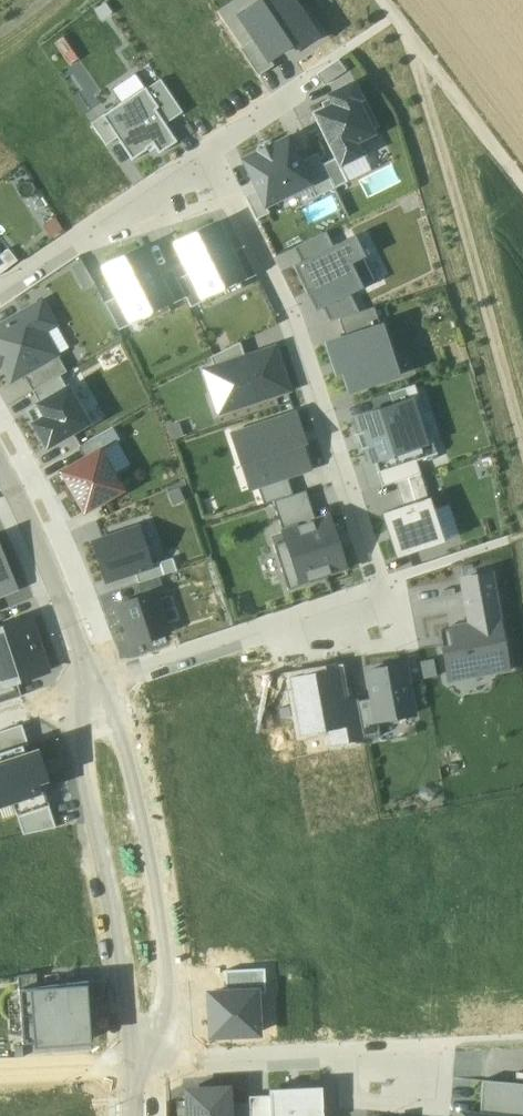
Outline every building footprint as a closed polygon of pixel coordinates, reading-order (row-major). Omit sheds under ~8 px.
[(293,0),(264,0),(240,16),(256,39),(270,60),(297,42),(301,49),(318,38),(293,0)] [(66,63),(75,57),(62,36),(53,42),(66,63)] [(270,60),(256,39),(241,49),(260,77),(275,67),(270,60)] [(326,86),(347,71),(339,61),(318,76),(326,86)] [(162,81),(147,91),(159,109),(157,110),(166,124),(183,113),(162,81)] [(377,135),(354,86),(332,96),(335,103),(314,113),(336,159),(340,169),(365,157),(359,143),(377,135)] [(146,89),(104,116),(119,138),(133,160),(149,150),(147,148),(154,144),(160,154),(178,143),(166,124),(157,110),(159,109),(147,91),(146,89)] [(107,146),(119,138),(104,116),(92,124),(107,146)] [(258,191),(266,207),(281,200),(282,201),(298,193),(297,192),(311,185),(312,184),(302,163),(289,138),(274,145),(274,144),(258,152),(258,153),(243,161),(258,191)] [(318,154),(302,163),(312,184),(311,185),(317,198),(336,189),(324,165),(318,154)] [(336,159),(324,165),(336,189),(347,183),(340,169),(336,159)] [(266,207),(258,191),(246,197),(257,221),(270,214),(266,207)] [(191,272),(203,297),(243,277),(231,254),(217,225),(177,245),(191,272)] [(295,248),(302,262),(333,247),(327,233),(295,248)] [(302,262),(294,266),(316,312),(324,308),(351,295),(378,282),(356,236),(333,247),(302,262)] [(231,254),(243,277),(245,282),(257,276),(244,248),(231,254)] [(18,262),(9,250),(0,256),(0,276),(18,262)] [(120,297),(131,320),(170,301),(159,278),(145,250),(106,269),(120,297)] [(83,290),(95,283),(81,258),(68,265),(83,290)] [(172,305),(187,298),(177,279),(173,271),(159,278),(170,301),(172,305)] [(191,272),(177,279),(187,298),(192,308),(205,301),(203,297),(191,272)] [(351,295),(324,308),(330,322),(341,319),(360,313),(351,295)] [(120,297),(106,304),(120,331),(133,324),(131,320),(120,297)] [(44,303),(0,327),(0,369),(1,372),(5,369),(12,382),(25,375),(60,356),(48,335),(59,329),(44,303)] [(347,337),(380,325),(374,308),(360,313),(341,319),(347,337)] [(349,393),(399,376),(382,325),(380,325),(347,337),(326,344),(334,366),(339,364),(349,393)] [(215,370),(246,360),(241,344),(212,358),(215,370)] [(215,370),(207,372),(220,412),(288,390),(275,351),(246,360),(215,370)] [(69,372),(60,356),(25,375),(33,392),(61,377),(69,372)] [(61,377),(33,392),(39,403),(67,388),(61,377)] [(389,394),(393,407),(412,400),(419,398),(415,386),(389,394)] [(69,387),(67,388),(39,403),(26,411),(46,448),(90,425),(69,387)] [(419,398),(412,400),(417,416),(425,414),(419,398)] [(417,416),(412,400),(393,407),(356,419),(361,433),(357,435),(362,451),(366,450),(371,463),(375,462),(427,445),(417,416)] [(287,476),(311,469),(301,437),(304,436),(297,415),(233,435),(250,488),(258,485),(287,476)] [(80,448),(87,460),(100,452),(121,441),(114,429),(80,448)] [(427,445),(375,462),(384,487),(397,483),(421,475),(417,463),(438,455),(434,442),(427,445)] [(63,473),(85,512),(98,505),(122,491),(100,452),(87,460),(63,473)] [(404,509),(429,500),(421,475),(397,483),(404,509)] [(293,497),(287,476),(258,485),(264,506),(274,503),(293,497)] [(283,532),(317,521),(308,492),(293,497),(274,503),(283,532)] [(404,509),(383,515),(397,557),(443,542),(429,500),(404,509)] [(346,568),(330,517),(317,521),(283,532),(286,542),(275,546),(283,572),(295,568),(301,587),(329,579),(327,574),(346,568)] [(94,545),(106,580),(136,570),(153,565),(141,530),(94,545)] [(0,549),(0,586),(13,581),(0,549)] [(153,565),(136,570),(140,583),(176,571),(172,558),(153,565)] [(463,579),(469,611),(497,606),(491,574),(463,579)] [(167,634),(153,593),(121,604),(135,646),(167,634)] [(441,631),(444,649),(449,675),(476,670),(480,664),(488,662),(494,666),(508,664),(497,606),(469,611),(471,625),(456,628),(441,631)] [(30,620),(0,630),(0,689),(17,683),(47,673),(30,620)] [(341,664),(281,674),(282,680),(288,680),(296,732),(323,728),(326,745),(354,740),(341,664)] [(368,672),(373,698),(377,721),(378,721),(388,719),(388,720),(404,717),(404,716),(414,714),(405,665),(393,667),(393,666),(380,668),(380,669),(368,672)] [(17,683),(0,689),(0,704),(22,697),(17,683)] [(377,721),(373,698),(356,701),(364,739),(381,736),(378,721),(377,721)] [(22,746),(23,748),(29,746),(22,726),(0,733),(0,754),(22,746)] [(14,801),(38,793),(38,791),(35,783),(46,779),(37,752),(25,756),(23,748),(22,746),(0,754),(0,805),(14,801)] [(38,793),(14,801),(23,836),(57,828),(44,788),(38,791),(38,793)] [(265,969),(226,971),(227,994),(256,993),(256,994),(267,994),(265,969)] [(18,977),(19,990),(40,988),(38,975),(18,977)] [(94,1039),(89,983),(40,988),(19,990),(24,1045),(94,1039)] [(212,1035),(258,1033),(256,994),(256,993),(227,994),(210,995),(212,1035)] [(508,1069),(507,1080),(522,1082),(522,1070),(508,1069)] [(480,1115),(522,1115),(522,1085),(483,1082),(480,1115)] [(271,1115),(324,1115),(323,1088),(270,1090),(270,1096),(271,1115)] [(229,1089),(186,1091),(187,1115),(230,1115),(229,1104),(229,1089)] [(251,1115),(271,1115),(270,1096),(250,1097),(250,1103),(251,1115)] [(229,1104),(230,1115),(251,1115),(250,1103),(229,1104)]
